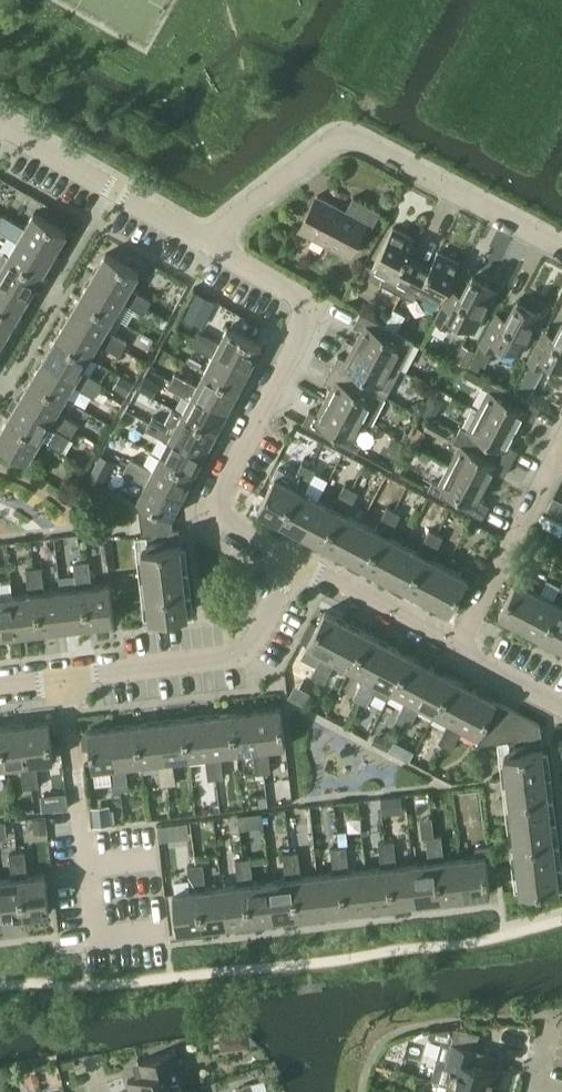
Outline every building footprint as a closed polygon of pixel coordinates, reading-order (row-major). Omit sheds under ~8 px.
[(373,224),(380,211),(353,196),(346,210),(317,195),(299,229),(349,255),(367,221),(373,224)] [(16,231),(54,253),(66,232),(34,212),(25,227),(20,224),(16,231)] [(4,232),(12,219),(3,214),(0,219),(0,230),(4,232)] [(17,240),(9,254),(41,274),(54,253),(16,231),(20,224),(12,219),(4,232),(17,240)] [(393,226),(371,269),(383,276),(380,282),(384,284),(399,292),(401,293),(418,260),(407,254),(416,238),(393,226)] [(418,260),(401,293),(413,300),(416,293),(438,305),(460,262),(438,250),(430,266),(418,260)] [(127,294),(123,301),(132,306),(140,293),(130,288),(139,273),(106,253),(94,273),(127,294)] [(29,295),(41,274),(9,254),(0,268),(0,277),(29,295)] [(94,273),(81,295),(114,315),(123,301),(127,294),(94,273)] [(17,315),(29,295),(0,277),(0,305),(17,315)] [(451,287),(435,320),(436,321),(448,327),(452,318),(474,330),(496,289),(472,277),(464,293),(451,287)] [(384,284),(378,295),(385,298),(393,303),(399,292),(384,284)] [(195,290),(181,315),(202,326),(215,301),(195,290)] [(140,293),(132,306),(143,313),(151,300),(140,293)] [(106,338),(102,344),(110,349),(118,336),(127,341),(106,329),(114,315),(81,295),(68,316),(106,338)] [(497,311),(468,366),(477,371),(481,363),(485,365),(492,351),(494,352),(498,343),(519,354),(541,313),(517,300),(508,317),(497,311)] [(5,336),(17,315),(0,305),(0,333),(5,336)] [(362,329),(354,344),(393,365),(400,368),(414,340),(360,311),(353,325),(362,329)] [(68,316),(56,336),(90,356),(98,342),(102,344),(106,338),(68,316)] [(436,321),(432,330),(443,336),(448,327),(436,321)] [(528,361),(541,368),(545,360),(561,369),(561,324),(557,335),(545,329),(528,361)] [(214,346),(251,364),(261,344),(226,325),(218,341),(214,346)] [(190,343),(200,349),(207,335),(197,330),(190,343)] [(211,355),(203,369),(205,370),(238,388),(251,364),(214,346),(218,341),(207,335),(200,349),(211,355)] [(81,379),(77,386),(86,391),(94,377),(82,370),(90,356),(56,336),(44,357),(81,379)] [(118,336),(110,349),(119,354),(127,341),(118,336)] [(384,395),(385,396),(400,368),(393,365),(354,344),(346,359),(337,354),(330,367),(384,395)] [(460,351),(455,360),(467,365),(471,356),(460,351)] [(44,357),(32,377),(61,395),(65,397),(74,383),(77,386),(81,379),(44,357)] [(455,376),(460,372),(460,365),(454,362),(449,366),(449,373),(455,376)] [(333,384),(325,399),(364,419),(365,420),(371,423),(385,396),(384,395),(330,367),(324,379),(333,384)] [(189,388),(227,409),(238,388),(205,370),(203,369),(196,384),(192,382),(189,388)] [(167,386),(177,391),(184,377),(174,372),(167,386)] [(115,387),(126,394),(133,382),(122,375),(115,387)] [(159,383),(144,375),(137,388),(153,396),(159,383)] [(57,420),(53,427),(61,432),(65,425),(70,418),(57,411),(65,397),(61,395),(32,377),(20,398),(57,420)] [(94,377),(86,391),(94,396),(102,382),(94,377)] [(189,397),(181,412),(216,430),(227,409),(189,388),(192,382),(184,377),(177,391),(189,397)] [(488,388),(477,409),(517,430),(525,415),(533,419),(540,406),(485,377),(481,385),(488,388)] [(53,427),(57,420),(20,398),(7,419),(41,439),(61,450),(69,436),(61,432),(53,427)] [(302,422),(356,451),(361,443),(355,440),(365,420),(364,419),(325,399),(318,414),(309,409),(302,422)] [(422,413),(427,404),(417,399),(412,408),(422,413)] [(167,431),(205,451),(216,430),(181,412),(172,407),(165,421),(170,424),(167,431)] [(456,433),(511,462),(518,449),(509,445),(517,430),(477,409),(467,429),(460,425),(456,433)] [(145,428),(154,433),(162,419),(152,414),(145,428)] [(65,425),(61,432),(69,436),(71,437),(79,423),(70,418),(65,425)] [(24,457),(20,463),(32,470),(40,457),(33,453),(41,439),(7,419),(0,431),(0,443),(24,457)] [(167,440),(159,454),(194,472),(205,451),(167,431),(170,424),(165,421),(162,419),(154,433),(167,440)] [(449,429),(428,419),(424,427),(445,438),(449,429)] [(409,440),(417,445),(425,430),(416,425),(409,440)] [(459,443),(448,463),(488,485),(496,470),(505,474),(511,462),(456,433),(453,440),(459,443)] [(101,453),(94,465),(109,473),(116,461),(101,453)] [(144,473),(183,494),(194,472),(159,454),(152,468),(148,466),(144,473)] [(123,471),(132,476),(139,461),(130,457),(123,471)] [(144,482),(134,501),(138,502),(137,498),(171,515),(170,515),(171,516),(183,494),(144,473),(148,466),(139,461),(132,476),(144,482)] [(302,462),(297,470),(311,478),(316,469),(302,462)] [(427,488),(482,517),(489,503),(481,499),(488,485),(448,463),(438,484),(432,480),(427,488)] [(257,510),(279,521),(300,483),(306,487),(311,478),(297,470),(290,484),(275,476),(257,510)] [(300,483),(279,521),(300,532),(318,498),(304,491),(306,487),(300,483)] [(344,484),(340,493),(353,500),(358,491),(344,484)] [(318,498),(300,532),(322,544),(342,505),(349,509),(353,500),(340,493),(333,506),(318,498)] [(553,497),(546,510),(559,516),(561,511),(561,502),(553,497)] [(142,547),(151,617),(189,612),(180,540),(178,528),(172,529),(171,515),(137,498),(138,502),(142,547)] [(342,505),(322,544),(343,555),(361,521),(346,513),(349,509),(342,505)] [(387,506),(382,515),(396,522),(400,513),(387,506)] [(361,521),(343,555),(364,566),(384,527),(391,531),(396,522),(382,515),(375,528),(361,521)] [(384,527),(364,566),(385,577),(403,543),(389,535),(391,531),(384,527)] [(429,528),(424,537),(438,544),(443,536),(429,528)] [(403,543),(385,577),(406,588),(426,550),(434,553),(438,544),(424,537),(417,551),(403,543)] [(426,550),(406,588),(428,599),(445,565),(431,558),(434,553),(426,550)] [(73,562),(75,572),(90,570),(89,560),(73,562)] [(445,565),(428,599),(450,611),(466,581),(471,584),(478,572),(464,564),(460,573),(445,565)] [(26,568),(27,578),(42,576),(41,566),(26,568)] [(498,614),(521,626),(541,592),(524,583),(528,576),(520,572),(514,569),(509,581),(514,584),(498,614)] [(60,589),(65,627),(88,624),(84,581),(91,580),(90,570),(75,572),(76,587),(60,589)] [(13,595),(17,633),(41,630),(36,587),(44,586),(42,576),(27,578),(29,593),(13,595)] [(84,581),(88,624),(114,621),(109,583),(92,585),(91,580),(84,581)] [(36,587),(41,630),(65,627),(60,589),(44,591),(44,586),(36,587)] [(521,626),(542,637),(561,598),(561,596),(557,592),(554,598),(541,592),(521,626)] [(17,633),(13,595),(0,596),(0,635),(17,633)] [(542,637),(561,647),(561,598),(542,637)] [(322,652),(319,657),(325,661),(346,621),(325,610),(307,644),(322,652)] [(325,661),(319,657),(315,665),(329,673),(336,659),(350,667),(368,633),(346,621),(325,661)] [(368,633),(350,667),(364,674),(361,680),(362,679),(369,683),(390,644),(368,633)] [(362,679),(361,680),(357,687),(371,695),(374,690),(388,698),(393,689),(410,655),(390,644),(369,683),(362,679)] [(410,655),(393,689),(407,697),(404,701),(411,705),(432,666),(410,655)] [(324,681),(329,673),(315,665),(310,674),(324,681)] [(411,705),(404,701),(400,710),(413,718),(421,704),(435,712),(453,677),(432,666),(411,705)] [(453,677),(435,712),(449,719),(447,724),(454,727),(474,689),(453,677)] [(366,704),(371,695),(357,687),(353,696),(366,704)] [(454,727),(447,724),(442,732),(456,740),(463,726),(479,734),(497,700),(474,689),(454,727)] [(504,751),(521,889),(559,884),(543,748),(539,723),(497,700),(479,734),(480,743),(497,740),(499,752),(504,751)] [(261,752),(253,753),(254,763),(269,761),(268,747),(285,745),(280,706),(256,709),(261,752)] [(232,712),(236,751),(253,749),(253,753),(261,752),(256,709),(232,712)] [(409,726),(413,718),(400,710),(395,719),(409,726)] [(213,758),(205,759),(206,768),(222,767),(220,753),(236,751),(232,712),(208,715),(213,758)] [(184,717),(189,756),(205,754),(205,759),(213,758),(208,715),(184,717)] [(166,764),(158,765),(159,774),(174,773),(173,758),(189,756),(184,717),(161,720),(166,764)] [(29,767),(21,768),(22,777),(38,776),(36,761),(53,758),(49,720),(24,723),(29,767)] [(137,723),(141,762),(157,760),(158,765),(166,764),(161,720),(137,723)] [(0,726),(5,764),(21,762),(21,768),(29,767),(24,723),(0,726)] [(118,770),(110,771),(111,779),(112,780),(127,778),(125,764),(141,762),(137,723),(113,726),(118,770)] [(111,779),(110,771),(118,770),(113,726),(88,729),(94,781),(111,779)] [(377,731),(372,741),(388,749),(396,733),(386,728),(383,735),(377,731)] [(451,748),(456,740),(442,732),(438,741),(451,748)] [(412,757),(424,763),(430,749),(419,744),(412,757)] [(270,771),(269,761),(254,763),(255,773),(270,771)] [(223,776),(222,767),(206,768),(208,778),(223,776)] [(160,784),(167,783),(168,792),(177,791),(174,773),(159,774),(160,784)] [(39,785),(38,776),(22,777),(24,787),(39,785)] [(128,788),(127,778),(112,780),(113,790),(128,788)] [(268,805),(267,795),(258,796),(260,806),(268,805)] [(382,813),(402,811),(401,795),(381,797),(382,813)] [(98,822),(117,820),(115,801),(96,803),(98,822)] [(33,833),(47,832),(45,816),(32,817),(33,833)] [(160,839),(171,838),(169,823),(158,825),(160,839)] [(347,831),(338,831),(339,844),(348,844),(347,831)] [(425,836),(427,846),(442,844),(441,834),(434,835),(425,836)] [(378,841),(379,851),(394,850),(393,839),(378,841)] [(413,863),(417,901),(440,898),(436,859),(444,858),(442,844),(427,846),(428,860),(413,862),(413,863)] [(460,862),(464,895),(489,892),(485,858),(492,858),(491,844),(475,846),(476,854),(460,856),(460,862)] [(346,846),(338,847),(330,848),(331,856),(347,855),(346,846)] [(9,852),(10,862),(25,860),(24,850),(9,852)] [(367,867),(371,906),(394,903),(388,860),(395,859),(394,850),(379,851),(381,865),(367,867)] [(282,853),(283,863),(299,861),(298,851),(282,853)] [(319,873),(323,912),(347,909),(342,866),(348,865),(347,855),(331,856),(333,871),(319,873)] [(436,859),(440,898),(464,895),(460,862),(460,856),(444,858),(436,859)] [(235,859),(236,869),(251,867),(250,857),(235,859)] [(388,860),(394,903),(417,901),(413,863),(413,862),(396,864),(395,859),(388,860)] [(1,917),(24,914),(19,871),(27,870),(25,860),(10,862),(12,877),(0,878),(0,912),(1,917)] [(269,879),(274,918),(298,915),(292,872),(300,871),(299,861),(283,863),(285,877),(269,879)] [(187,865),(189,874),(203,872),(202,863),(187,865)] [(342,866),(347,909),(371,906),(367,867),(349,869),(348,865),(342,866)] [(222,884),(226,924),(250,921),(245,878),(252,877),(251,867),(236,869),(238,882),(222,884)] [(19,871),(24,914),(49,911),(45,873),(27,875),(27,870),(19,871)] [(292,872),(298,915),(323,912),(319,873),(300,875),(300,871),(292,872)] [(177,930),(202,927),(197,883),(205,882),(203,872),(189,874),(190,889),(173,891),(177,930)] [(245,878),(250,921),(274,918),(269,879),(253,881),(252,877),(245,878)] [(197,883),(202,927),(226,924),(222,884),(205,886),(205,882),(197,883)] [(430,1029),(429,1036),(443,1039),(438,1060),(445,1062),(444,1066),(450,1068),(446,1082),(447,1082),(482,1091),(489,1091),(493,1079),(498,1080),(501,1070),(486,1066),(490,1051),(453,1041),(458,1025),(430,1029)] [(137,1091),(180,1091),(182,1091),(177,1076),(184,1074),(177,1050),(138,1061),(142,1075),(127,1079),(130,1090),(136,1089),(137,1091)] [(188,1086),(184,1075),(178,1077),(181,1088),(188,1086)] [(447,1082),(446,1082),(444,1091),(482,1091),(447,1082)]
